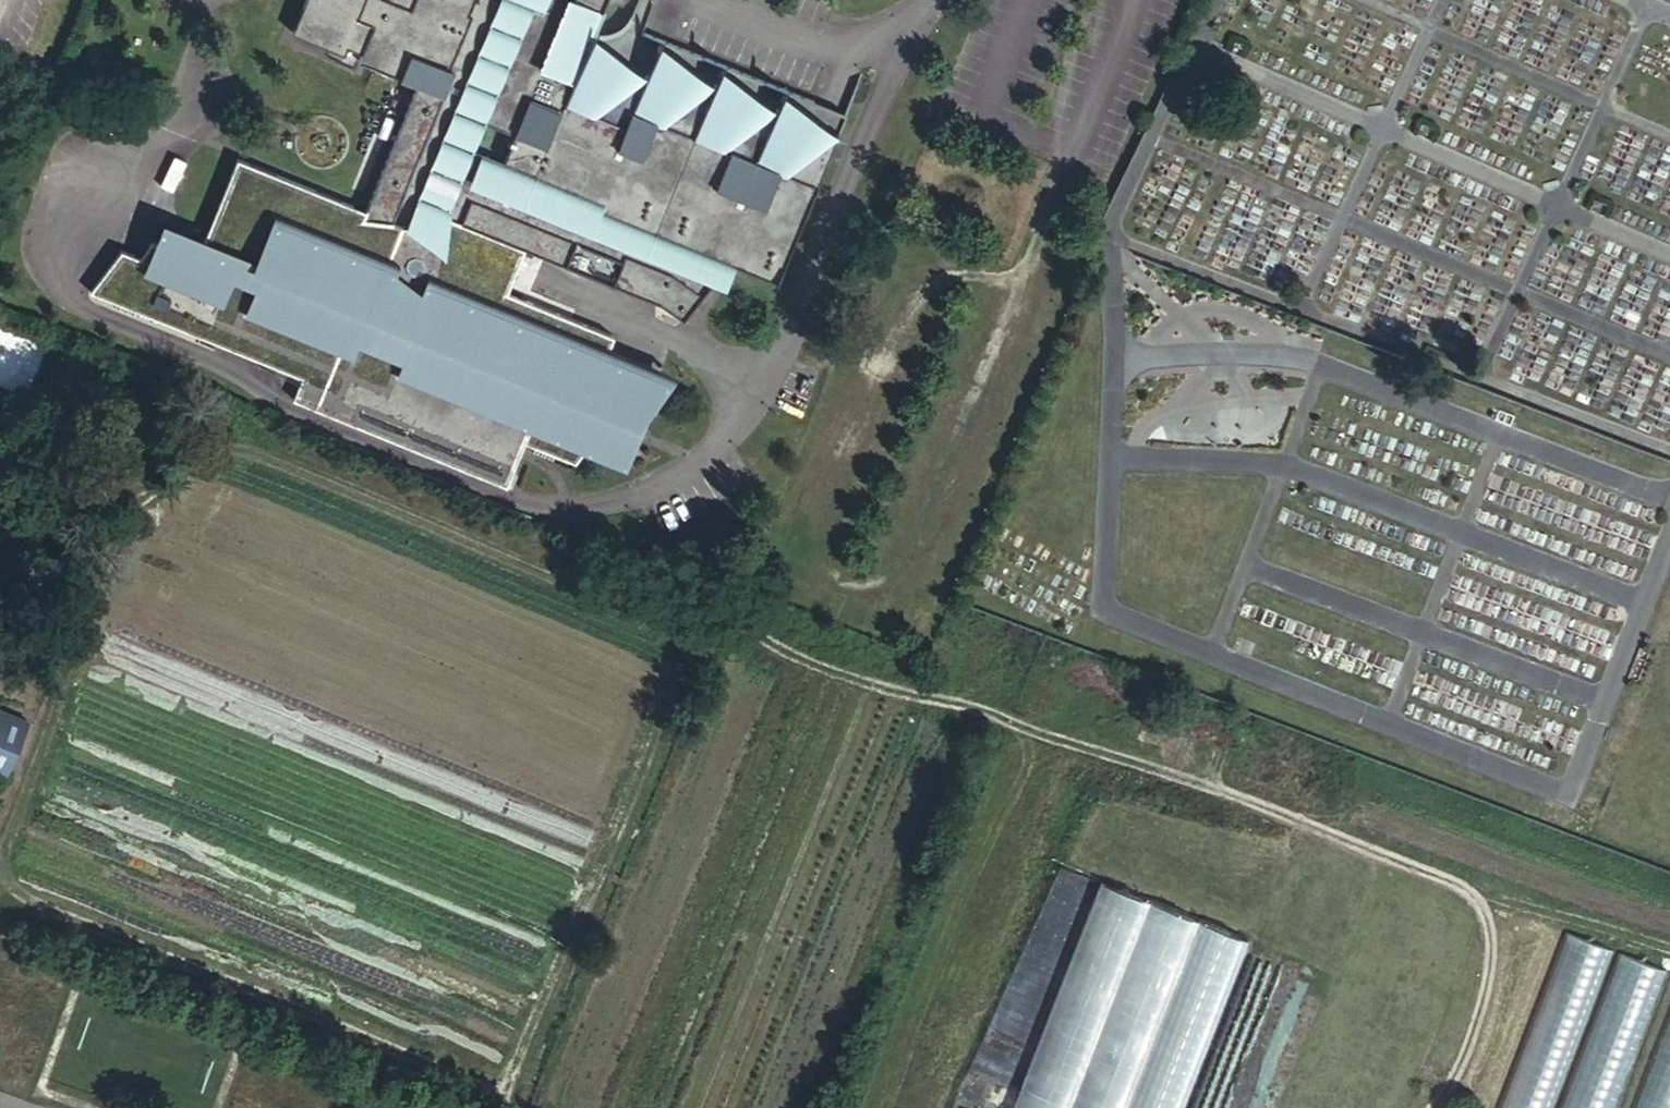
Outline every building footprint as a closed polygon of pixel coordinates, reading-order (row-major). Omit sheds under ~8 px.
[(293,31),(346,52),(349,44),(363,49),(360,58),(419,81),(366,214),(354,209),(356,204),(239,157),(201,251),(209,254),(206,262),(154,241),(147,259),(124,250),(93,291),(306,376),(297,398),(510,484),(528,440),(579,460),(592,443),(628,457),(665,366),(611,345),(616,333),(506,289),(516,264),(520,265),(528,246),(664,301),(687,317),(713,280),(709,278),(713,267),(729,273),(735,260),(781,279),(848,111),(628,23),(620,30),(612,33),(603,34),(594,32),(606,0),(306,0),(293,31)] [(0,709),(0,769),(5,771),(26,719),(0,709)] [(1243,924),(1093,878),(1022,1107),(1187,1107),(1243,924)] [(1609,946),(1567,933),(1510,1107),(1556,1107),(1609,946)] [(1567,1107),(1613,1107),(1658,969),(1637,962),(1621,1014),(1617,1012),(1606,1044),(1590,1039),(1567,1107)]
